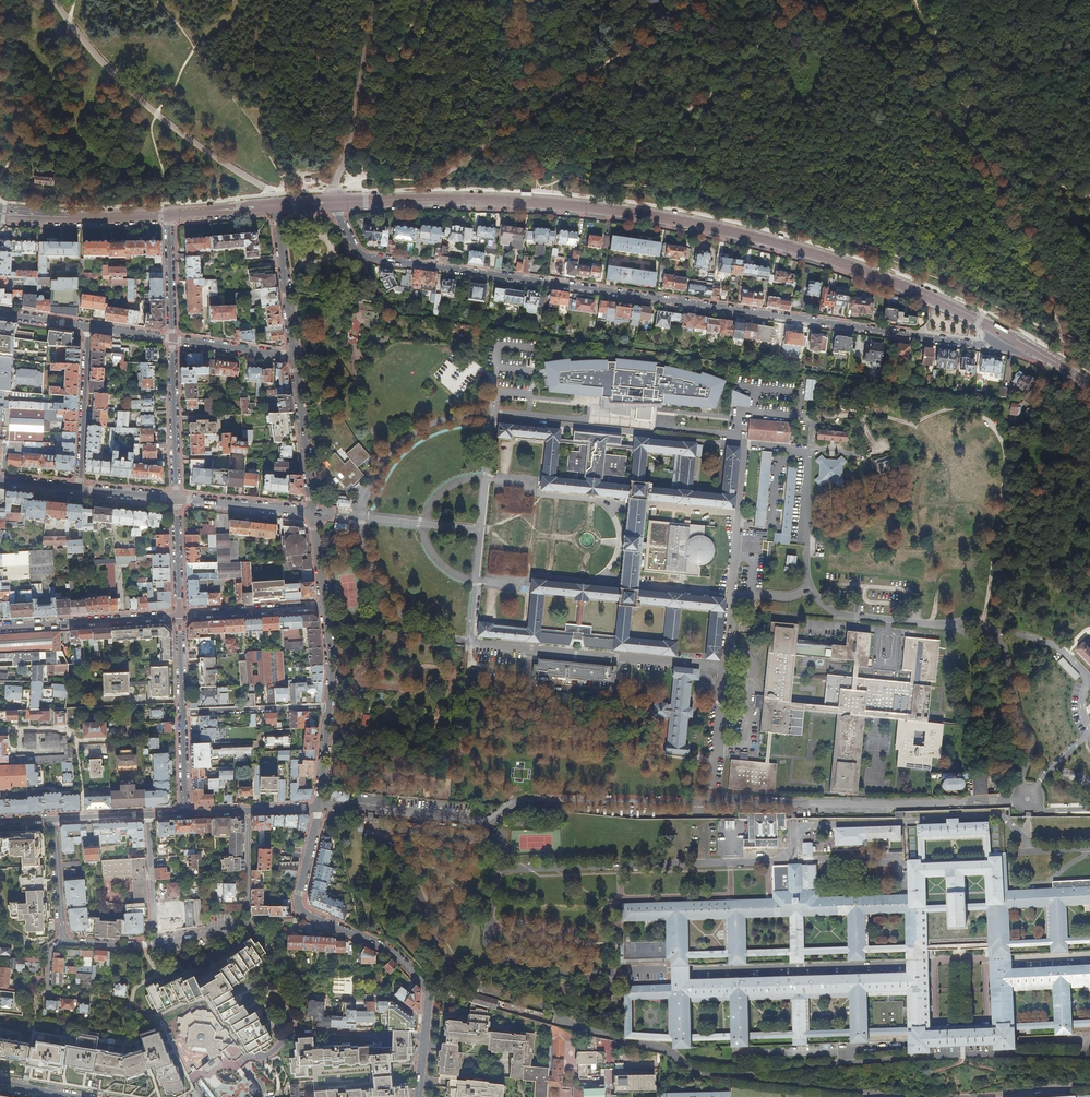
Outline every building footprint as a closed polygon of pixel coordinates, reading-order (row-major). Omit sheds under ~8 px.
[(14,109),(17,110),(19,98),(17,98),(18,95),(7,92),(4,106),(14,108),(14,109)] [(34,182),(54,185),(55,177),(54,177),(55,170),(51,170),(50,177),(45,176),(46,169),(37,168),(36,175),(35,174),(34,182)] [(429,244),(431,228),(421,226),(420,228),(417,228),(417,230),(415,243),(419,244),(420,240),(421,240),(422,242),(424,244),(429,244)] [(415,243),(417,230),(408,229),(407,228),(401,228),(395,227),(394,228),(391,229),(391,233),(391,234),(393,234),(393,240),(394,242),(398,243),(399,241),(415,243)] [(471,239),(472,230),(459,228),(459,227),(454,227),(454,228),(450,227),(449,229),(445,229),(444,232),(444,236),(448,237),(448,240),(452,241),(452,242),(457,243),(458,242),(470,244),(471,239)] [(485,239),(486,228),(477,227),(475,237),(485,239)] [(508,241),(512,242),(514,229),(500,227),(500,230),(498,242),(501,242),(501,244),(507,245),(508,241)] [(386,249),(387,243),(388,228),(385,228),(385,232),(381,232),(381,229),(366,228),(366,229),(363,229),(363,235),(365,235),(365,237),(368,237),(368,240),(379,241),(378,248),(386,249)] [(444,236),(444,232),(441,231),(441,229),(431,228),(429,244),(433,245),(434,244),(435,244),(436,242),(439,243),(440,239),(443,240),(444,236)] [(497,249),(498,242),(500,230),(486,228),(485,239),(494,240),(493,248),(497,249)] [(522,242),(526,243),(526,241),(527,235),(527,231),(514,229),(512,242),(511,249),(521,250),(522,242)] [(548,241),(553,241),(555,233),(548,232),(548,230),(534,229),(533,236),(527,235),(526,241),(538,243),(538,246),(536,246),(535,256),(536,257),(536,259),(539,260),(540,261),(542,259),(542,257),(543,257),(544,247),(542,247),(542,243),(548,243),(548,241)] [(566,245),(568,232),(559,231),(559,235),(557,236),(557,239),(558,240),(557,244),(566,245)] [(578,234),(568,232),(566,245),(576,247),(576,242),(578,242),(578,239),(577,238),(578,234)] [(251,234),(212,238),(213,251),(228,249),(228,251),(230,251),(230,249),(244,248),(246,246),(247,247),(245,249),(246,259),(259,258),(258,239),(256,239),(257,237),(257,235),(255,234),(253,234),(251,235),(251,234)] [(594,248),(601,249),(602,238),(589,236),(588,247),(594,248)] [(658,257),(660,243),(612,236),(610,250),(658,257)] [(186,255),(178,255),(178,259),(185,259),(200,258),(214,257),(213,253),(210,253),(211,255),(199,256),(199,253),(197,251),(198,250),(200,252),(211,251),(213,251),(212,238),(209,238),(203,238),(203,239),(191,240),(191,239),(185,240),(185,246),(186,246),(186,255)] [(15,254),(15,250),(15,243),(16,242),(12,242),(4,241),(4,242),(1,241),(0,242),(0,253),(15,254)] [(22,243),(15,243),(15,250),(20,250),(20,249),(22,250),(21,254),(22,254),(36,255),(36,250),(36,244),(36,243),(22,242),(22,243)] [(78,244),(39,243),(39,244),(39,250),(39,255),(38,272),(37,279),(48,279),(48,273),(47,273),(47,268),(48,266),(49,264),(47,262),(47,257),(77,257),(78,244)] [(125,243),(108,244),(108,257),(108,259),(125,258),(125,256),(125,243)] [(145,243),(125,243),(125,256),(145,256),(145,243)] [(161,252),(161,243),(145,243),(145,256),(145,258),(155,258),(155,264),(161,263),(161,252)] [(108,257),(108,244),(83,244),(83,257),(108,257)] [(661,258),(666,259),(675,260),(677,247),(663,245),(661,258)] [(496,256),(497,249),(493,248),(484,247),(484,250),(487,255),(489,254),(492,254),(493,255),(496,256)] [(521,273),(528,273),(529,272),(530,268),(529,267),(530,261),(531,261),(531,259),(526,258),(528,248),(525,247),(524,257),(521,273)] [(677,275),(678,269),(679,258),(685,259),(686,248),(677,247),(675,260),(676,260),(674,274),(677,275)] [(480,267),(489,268),(490,262),(484,261),(485,254),(469,251),(467,265),(480,267)] [(708,270),(710,254),(703,252),(703,253),(697,252),(695,266),(700,267),(700,269),(708,270)] [(0,253),(0,277),(24,278),(37,279),(38,272),(16,271),(16,272),(15,272),(15,273),(13,273),(11,273),(12,257),(18,257),(22,257),(22,254),(21,254),(15,254),(0,253)] [(200,258),(185,259),(186,279),(186,281),(187,281),(202,281),(202,275),(200,275),(200,258)] [(567,275),(576,276),(578,261),(573,260),(572,259),(570,258),(570,259),(569,263),(568,263),(568,266),(565,266),(564,269),(565,271),(567,272),(567,275)] [(718,272),(731,274),(733,260),(720,258),(718,272)] [(84,259),(80,259),(80,279),(96,280),(99,280),(99,274),(83,274),(83,270),(84,270),(84,259)] [(731,275),(741,276),(741,274),(743,264),(743,261),(733,260),(731,274),(731,275)] [(743,264),(741,274),(757,277),(758,266),(743,264)] [(153,266),(146,266),(146,281),(162,281),(162,275),(156,275),(156,274),(153,274),(153,266)] [(578,276),(589,278),(591,268),(579,266),(578,276)] [(757,277),(757,278),(768,279),(769,276),(770,268),(758,266),(757,277)] [(252,292),(274,289),(274,285),(273,276),(272,271),(270,272),(269,267),(248,270),(250,288),(251,288),(252,292)] [(591,268),(589,278),(600,280),(601,268),(591,267),(591,268)] [(654,288),(656,274),(608,267),(606,280),(654,288)] [(126,269),(109,269),(109,277),(112,277),(112,280),(123,280),(123,277),(126,277),(126,269)] [(381,277),(382,280),(388,277),(390,281),(394,279),(392,276),(392,272),(381,271),(380,271),(379,274),(380,277),(381,277)] [(419,272),(414,271),(413,283),(423,284),(425,272),(419,272)] [(425,272),(423,284),(425,284),(434,286),(435,274),(434,274),(425,272)] [(768,285),(772,285),(772,282),(784,284),(784,283),(785,275),(785,273),(776,272),(775,277),(769,276),(768,279),(768,282),(768,285)] [(672,290),(674,278),(674,277),(664,275),(662,289),(672,290)] [(784,283),(786,283),(792,284),(793,279),(790,279),(790,275),(785,275),(784,283)] [(0,277),(0,287),(4,288),(5,286),(7,286),(6,285),(7,284),(8,282),(21,283),(21,288),(16,288),(15,292),(23,292),(24,286),(24,278),(0,277)] [(388,277),(382,280),(387,291),(386,292),(387,293),(388,293),(388,291),(392,289),(393,291),(396,289),(404,291),(404,288),(400,287),(397,287),(394,279),(390,281),(388,277)] [(672,290),(684,292),(686,279),(674,278),(672,290)] [(51,279),(48,279),(37,279),(37,286),(37,289),(42,289),(42,285),(51,285),(51,279)] [(78,280),(51,279),(51,285),(51,290),(54,290),(74,290),(78,290),(78,280)] [(162,281),(146,281),(139,280),(139,286),(150,286),(150,290),(148,291),(148,292),(149,292),(149,297),(145,297),(144,298),(144,301),(146,301),(163,301),(162,293),(162,281)] [(218,296),(216,280),(202,281),(187,281),(188,299),(187,299),(187,305),(188,305),(188,315),(202,314),(201,289),(204,287),(204,286),(211,285),(212,291),(210,291),(210,297),(218,296)] [(453,295),(455,282),(449,281),(449,283),(442,282),(441,291),(447,293),(447,294),(453,295)] [(711,300),(718,301),(720,288),(718,287),(718,284),(717,283),(713,282),(713,284),(711,297),(711,300)] [(818,297),(820,283),(814,282),(814,283),(809,282),(807,295),(818,297)] [(711,297),(713,284),(707,283),(706,283),(705,296),(711,297)] [(483,301),(485,287),(471,285),(469,299),(483,301)] [(278,296),(277,288),(274,289),(252,292),(246,292),(247,299),(247,300),(260,298),(262,308),(265,308),(280,306),(278,296)] [(830,305),(833,306),(835,293),(827,291),(827,289),(822,288),(820,305),(824,306),(825,305),(830,306),(830,305)] [(493,300),(490,300),(489,307),(493,308),(494,302),(497,303),(497,304),(499,305),(500,302),(503,302),(505,290),(495,289),(493,300)] [(54,290),(51,290),(50,297),(50,307),(58,307),(58,304),(53,304),(54,290)] [(77,308),(78,290),(74,290),(74,305),(69,305),(69,308),(77,308)] [(524,293),(505,290),(503,302),(510,303),(510,305),(522,306),(524,293)] [(0,291),(0,306),(9,307),(12,308),(12,298),(14,298),(19,299),(19,297),(23,298),(23,296),(23,292),(15,292),(12,291),(12,295),(12,296),(4,295),(4,291),(0,291)] [(548,297),(546,296),(544,305),(549,305),(549,307),(551,307),(552,305),(558,306),(558,305),(560,292),(553,291),(550,291),(550,295),(548,295),(548,297)] [(751,306),(753,294),(747,293),(747,292),(743,291),(743,293),(742,293),(741,304),(746,305),(751,306)] [(848,299),(849,293),(836,291),(835,293),(833,306),(847,308),(848,299)] [(544,305),(546,296),(533,294),(533,293),(528,292),(528,294),(525,294),(523,308),(526,308),(526,312),(537,313),(537,310),(543,311),(544,305)] [(566,293),(560,292),(558,305),(558,306),(567,306),(569,293),(566,293)] [(23,296),(23,298),(23,302),(23,309),(29,310),(36,311),(37,300),(37,296),(30,296),(30,294),(28,294),(28,296),(23,296)] [(440,295),(435,294),(432,315),(437,316),(440,295)] [(578,295),(573,294),(571,311),(593,314),(595,301),(577,299),(578,295)] [(756,307),(761,307),(763,296),(763,294),(759,294),(758,295),(753,294),(751,306),(756,307)] [(785,311),(789,311),(791,303),(782,302),(783,296),(780,295),(780,299),(778,310),(785,311)] [(92,310),(94,297),(82,296),(80,308),(92,310)] [(50,307),(50,297),(48,297),(48,300),(48,301),(44,301),(44,299),(44,298),(43,298),(42,297),(40,297),(39,298),(39,300),(37,300),(36,311),(43,312),(49,313),(50,307)] [(105,299),(94,297),(92,310),(107,312),(107,308),(108,306),(104,305),(105,299)] [(771,309),(778,310),(780,299),(768,297),(766,308),(771,309)] [(793,298),(792,308),(800,309),(801,300),(793,298)] [(847,308),(847,310),(852,311),(852,316),(857,317),(858,314),(864,315),(865,313),(870,314),(871,309),(873,309),(873,305),(872,302),(859,300),(858,298),(855,298),(854,300),(848,299),(847,308)] [(163,317),(163,301),(146,301),(146,303),(151,303),(151,314),(152,315),(153,315),(153,316),(146,315),(145,327),(160,330),(163,327),(163,317)] [(608,303),(600,302),(598,314),(606,315),(608,303)] [(616,304),(608,303),(606,315),(608,315),(614,316),(616,304)] [(624,306),(616,304),(614,316),(614,317),(622,318),(624,306)] [(281,321),(280,306),(265,308),(266,318),(265,319),(265,320),(266,320),(267,323),(265,323),(265,325),(267,325),(267,327),(282,326),(281,321)] [(632,307),(624,306),(622,318),(631,319),(632,307)] [(77,314),(77,308),(69,308),(58,307),(50,307),(49,313),(60,315),(73,317),(73,314),(77,314)] [(640,308),(632,307),(631,319),(630,320),(633,320),(631,325),(638,326),(638,324),(639,320),(639,319),(640,308)] [(886,307),(884,321),(896,323),(898,311),(898,309),(886,307)] [(121,324),(127,325),(127,311),(107,308),(107,312),(105,322),(109,322),(121,324)] [(211,311),(211,320),(211,323),(217,322),(218,322),(230,321),(230,322),(236,322),(235,308),(211,308),(211,311)] [(650,309),(640,308),(639,319),(640,319),(649,320),(649,322),(652,322),(653,316),(651,315),(651,314),(650,313),(650,309)] [(127,325),(137,326),(139,312),(128,310),(127,311),(127,325)] [(898,311),(896,323),(914,325),(916,324),(918,322),(918,320),(917,319),(916,317),(903,315),(902,312),(898,311)] [(681,316),(681,315),(657,312),(655,327),(670,330),(670,328),(669,328),(670,321),(677,323),(676,330),(678,331),(679,323),(681,316)] [(688,316),(681,316),(679,323),(683,323),(682,327),(686,328),(686,331),(692,332),(692,329),(694,316),(689,316),(688,316)] [(705,318),(694,316),(692,329),(704,330),(704,335),(705,335),(706,332),(708,319),(705,319),(705,318)] [(720,321),(708,319),(706,332),(713,333),(713,332),(718,333),(720,321)] [(731,322),(720,321),(718,333),(723,333),(723,335),(733,336),(734,327),(730,327),(731,322)] [(0,323),(0,337),(6,338),(33,342),(34,334),(16,331),(16,325),(0,323)] [(735,323),(734,327),(733,336),(732,340),(743,341),(743,338),(745,325),(735,323)] [(240,331),(241,342),(247,342),(253,343),(251,329),(250,324),(239,325),(240,331)] [(745,324),(745,325),(743,338),(755,340),(757,326),(745,324)] [(284,345),(282,326),(267,327),(265,328),(267,342),(276,341),(276,347),(281,347),(284,345)] [(773,328),(757,326),(755,340),(754,343),(759,344),(759,346),(770,347),(773,328)] [(54,331),(50,330),(49,344),(48,344),(48,347),(56,348),(71,348),(72,341),(73,341),(73,340),(72,340),(72,333),(54,331)] [(802,335),(792,333),(791,340),(785,340),(784,345),(795,347),(795,345),(801,346),(802,335)] [(818,351),(825,353),(827,339),(825,339),(824,338),(819,337),(819,336),(816,336),(816,337),(811,336),(809,350),(814,351),(813,352),(817,353),(818,351)] [(112,346),(113,339),(104,338),(95,337),(92,339),(91,353),(105,354),(105,349),(110,349),(110,351),(111,352),(112,346)] [(848,356),(851,339),(845,339),(845,337),(839,337),(835,337),(834,338),(832,353),(837,354),(838,352),(844,353),(843,355),(848,356)] [(48,344),(33,342),(6,338),(6,352),(8,352),(8,354),(6,354),(5,359),(13,360),(42,364),(43,350),(47,350),(48,347),(48,344)] [(880,367),(883,345),(870,343),(869,351),(866,351),(865,360),(875,362),(874,366),(880,367)] [(907,360),(908,347),(897,345),(895,358),(907,360)] [(119,346),(112,346),(111,352),(111,354),(124,355),(125,355),(132,355),(133,350),(119,349),(119,346)] [(81,348),(71,348),(56,348),(55,365),(62,366),(62,351),(66,351),(66,366),(80,366),(80,357),(81,348)] [(154,365),(156,365),(156,362),(157,362),(157,349),(146,350),(146,363),(147,363),(147,364),(154,365)] [(933,350),(924,349),(923,352),(922,360),(922,365),(930,367),(933,350)] [(945,369),(947,352),(939,351),(936,367),(945,369)] [(956,354),(947,352),(945,369),(954,370),(955,360),(956,354)] [(105,354),(91,353),(91,360),(90,369),(104,370),(105,357),(105,354)] [(124,363),(124,355),(111,354),(106,354),(106,357),(113,358),(113,360),(114,360),(120,361),(120,371),(123,372),(126,372),(127,364),(124,363)] [(209,369),(210,362),(205,362),(205,364),(203,363),(203,356),(201,355),(197,355),(197,354),(192,354),(192,355),(187,355),(187,367),(194,367),(194,369),(209,369)] [(0,358),(0,392),(4,393),(10,393),(15,393),(15,385),(39,387),(39,386),(43,387),(43,374),(40,374),(40,373),(37,373),(37,372),(20,370),(20,371),(17,371),(17,367),(13,367),(13,360),(5,359),(0,358)] [(975,374),(977,367),(973,366),(974,361),(967,360),(967,359),(962,358),(960,371),(965,372),(965,373),(972,374),(972,376),(975,377),(975,374)] [(992,374),(993,361),(993,360),(988,360),(981,359),(979,372),(992,374)] [(114,360),(111,371),(120,371),(120,361),(114,360)] [(570,364),(564,364),(554,365),(554,363),(545,364),(547,379),(548,384),(550,384),(551,389),(552,393),(587,397),(604,398),(604,404),(604,409),(611,409),(610,415),(631,417),(632,404),(660,406),(660,405),(662,405),(705,408),(713,409),(716,401),(718,401),(725,382),(716,379),(715,381),(701,376),(700,378),(697,377),(686,374),(687,373),(674,370),(673,371),(659,368),(660,364),(646,363),(616,360),(615,364),(608,363),(598,363),(598,362),(584,363),(584,364),(570,365),(570,364)] [(236,365),(210,361),(210,362),(209,369),(209,375),(216,376),(216,375),(234,378),(234,381),(232,381),(232,383),(237,384),(239,369),(236,369),(236,365)] [(1002,380),(1004,366),(1001,365),(1001,362),(993,361),(992,374),(996,374),(995,379),(1002,380)] [(284,364),(276,363),(276,376),(279,377),(280,383),(276,383),(276,391),(275,396),(277,396),(291,397),(287,367),(284,364)] [(165,380),(165,374),(154,374),(154,370),(154,365),(147,364),(137,364),(137,370),(139,370),(140,370),(140,373),(140,374),(138,374),(138,380),(141,380),(154,380),(165,380)] [(79,381),(80,366),(66,366),(62,366),(55,365),(51,365),(51,372),(61,372),(61,370),(66,371),(64,392),(60,392),(60,390),(50,389),(50,396),(65,397),(78,398),(79,381)] [(261,370),(261,368),(247,368),(247,382),(257,382),(256,396),(260,396),(260,391),(260,383),(261,370)] [(104,370),(90,369),(90,374),(90,382),(103,383),(103,374),(105,374),(105,370),(104,370)] [(188,369),(181,370),(181,376),(181,385),(185,384),(197,384),(197,380),(196,380),(196,375),(209,375),(209,369),(194,369),(193,369),(193,372),(188,372),(188,369)] [(266,371),(261,370),(260,383),(266,383),(266,384),(272,384),(272,370),(266,370),(266,371)] [(308,371),(304,372),(308,406),(318,405),(317,400),(314,400),(313,397),(311,394),(308,371)] [(1027,391),(1031,384),(1033,381),(1028,378),(1027,380),(1023,377),(1024,375),(1019,371),(1018,372),(1015,374),(1014,376),(1014,379),(1012,381),(1017,385),(1017,386),(1022,390),(1023,389),(1025,390),(1027,391)] [(154,390),(154,380),(141,380),(141,390),(154,390)] [(816,401),(817,381),(807,380),(805,400),(816,401)] [(103,383),(90,382),(89,388),(89,394),(94,394),(102,395),(103,385),(106,385),(106,384),(109,385),(109,383),(107,383),(103,383)] [(198,400),(197,384),(185,384),(185,401),(186,401),(187,401),(198,400)] [(1019,400),(1024,400),(1033,386),(1031,384),(1027,391),(1025,390),(1019,400)] [(641,398),(641,389),(627,388),(626,397),(641,398)] [(731,405),(736,406),(736,398),(739,398),(739,401),(745,401),(744,407),(749,407),(750,399),(732,392),(731,405)] [(102,395),(94,394),(93,411),(107,412),(110,412),(113,412),(113,409),(107,409),(107,398),(111,398),(111,395),(102,395)] [(0,396),(0,409),(5,409),(45,411),(77,412),(78,405),(78,398),(65,397),(64,405),(8,402),(8,403),(7,402),(7,404),(4,404),(4,396),(0,396)] [(151,398),(151,396),(145,396),(145,398),(144,399),(144,397),(142,397),(142,398),(140,398),(141,401),(132,401),(132,410),(141,409),(141,412),(155,412),(155,408),(153,407),(153,398),(151,398)] [(293,414),(291,397),(277,396),(278,401),(279,409),(279,414),(287,414),(289,414),(293,414)] [(736,398),(736,406),(744,407),(745,401),(739,401),(739,398),(736,398)] [(198,402),(198,400),(187,401),(187,410),(198,410),(198,402)] [(213,416),(214,400),(205,400),(206,403),(206,416),(213,416)] [(1016,413),(1017,406),(1010,405),(1009,412),(1016,413)] [(1029,416),(1034,412),(1027,405),(1025,407),(1029,412),(1027,414),(1029,416)] [(5,409),(4,422),(4,428),(10,428),(10,433),(7,433),(6,440),(1,439),(2,423),(0,422),(0,441),(24,443),(43,444),(44,435),(44,433),(44,422),(45,411),(5,409)] [(77,418),(77,412),(45,411),(44,422),(56,422),(56,416),(64,416),(66,415),(66,418),(65,418),(64,419),(64,423),(65,423),(77,423),(77,418)] [(107,412),(93,411),(92,427),(102,428),(106,428),(107,412)] [(131,420),(131,412),(123,413),(123,429),(136,429),(136,427),(128,428),(129,420),(131,420)] [(279,414),(271,414),(274,443),(279,443),(282,443),(290,444),(287,414),(279,414)] [(143,428),(154,428),(154,426),(154,415),(141,416),(141,426),(143,426),(143,428)] [(244,438),(242,415),(237,415),(226,416),(226,435),(232,435),(232,438),(236,438),(244,438)] [(789,440),(791,423),(777,422),(750,419),(748,439),(789,444),(789,440)] [(190,425),(190,436),(216,435),(216,424),(209,424),(209,421),(197,422),(197,424),(190,425)] [(56,422),(44,422),(44,433),(51,433),(52,433),(52,431),(50,431),(50,425),(56,426),(56,427),(61,427),(62,426),(62,423),(56,422)] [(77,428),(77,423),(65,423),(65,429),(63,429),(63,431),(65,431),(65,434),(76,434),(77,428)] [(706,563),(709,560),(710,559),(712,555),(713,552),(712,548),(711,544),(708,541),(706,540),(704,538),(701,538),(702,536),(703,536),(704,526),(689,525),(684,524),(649,521),(647,544),(642,543),(644,518),(646,504),(646,500),(677,503),(677,504),(683,505),(690,505),(690,504),(721,507),(721,508),(734,509),(736,497),(735,496),(738,462),(739,461),(740,449),(727,447),(726,460),(723,494),(722,496),(716,495),(697,494),(698,485),(692,484),(695,457),(696,444),(683,443),(683,444),(648,440),(635,438),(636,435),(598,432),(560,428),(560,431),(547,430),(547,431),(512,427),(512,426),(499,425),(498,438),(511,439),(511,438),(546,441),(547,443),(543,478),(542,478),(541,490),(554,492),(554,491),(613,497),(628,498),(629,500),(629,503),(626,527),(625,537),(624,537),(623,541),(622,540),(622,544),(622,547),(623,547),(622,551),(624,552),(621,584),(620,589),(619,590),(582,586),(545,583),(545,582),(532,581),(531,593),(532,593),(528,628),(527,629),(522,629),(492,626),(492,625),(488,624),(479,623),(478,636),(491,638),(491,637),(526,640),(526,641),(571,646),(573,639),(583,640),(585,647),(627,651),(627,650),(662,654),(662,655),(675,656),(676,643),(679,612),(684,612),(685,611),(685,608),(711,610),(708,646),(707,646),(706,659),(719,660),(720,647),(723,612),(724,611),(725,600),(712,598),(712,599),(681,596),(681,595),(668,594),(668,595),(637,592),(638,586),(640,559),(641,548),(646,549),(644,572),(679,575),(685,576),(699,577),(700,567),(699,567),(699,565),(702,565),(706,563)] [(92,427),(87,427),(86,458),(85,474),(111,476),(112,463),(92,461),(93,454),(99,454),(100,453),(101,441),(102,428),(92,427)] [(136,435),(136,429),(123,429),(117,429),(116,428),(115,437),(129,437),(129,435),(136,435)] [(153,430),(142,430),(142,442),(143,442),(143,444),(144,444),(144,442),(153,442),(153,430)] [(846,442),(847,434),(819,431),(818,439),(832,441),(846,442)] [(76,440),(76,434),(65,434),(63,434),(62,441),(61,441),(61,443),(62,443),(62,445),(76,445),(76,440)] [(216,435),(190,436),(191,456),(212,455),(212,453),(206,453),(204,452),(204,438),(208,438),(208,440),(210,441),(215,441),(216,440),(216,435)] [(232,435),(226,435),(222,435),(223,442),(219,443),(220,448),(223,448),(223,455),(230,455),(230,453),(232,438),(232,435)] [(236,443),(236,438),(232,438),(230,453),(232,453),(244,454),(247,455),(248,444),(236,443)] [(0,441),(0,464),(2,465),(3,444),(6,444),(6,449),(13,449),(13,447),(24,448),(24,443),(0,441)] [(281,447),(279,447),(279,457),(281,457),(281,458),(283,458),(292,459),(293,446),(290,446),(290,444),(282,443),(282,446),(281,446),(281,447)] [(334,476),(335,475),(338,472),(344,478),(340,481),(346,488),(345,489),(347,493),(354,486),(353,484),(359,479),(360,481),(363,478),(361,477),(363,474),(357,467),(364,461),(365,463),(367,464),(372,460),(372,459),(373,458),(370,455),(370,456),(358,443),(346,454),(350,459),(349,460),(344,464),(334,453),(326,460),(330,466),(327,468),(334,476)] [(41,469),(55,471),(57,450),(57,448),(57,444),(43,444),(43,449),(43,452),(48,452),(48,449),(54,450),(54,457),(48,457),(48,455),(46,455),(46,457),(42,456),(41,469)] [(75,463),(76,445),(62,445),(57,444),(57,448),(64,448),(63,453),(69,453),(69,458),(64,457),(64,456),(63,456),(63,457),(60,457),(60,455),(58,455),(59,450),(57,450),(55,471),(74,473),(75,463)] [(112,463),(111,476),(131,478),(133,465),(133,462),(134,454),(128,454),(128,459),(124,459),(124,462),(122,462),(121,462),(121,463),(118,463),(117,461),(118,460),(119,446),(114,445),(113,455),(112,463)] [(156,458),(155,445),(150,445),(150,447),(143,447),(144,459),(156,458)] [(8,466),(22,467),(23,454),(24,450),(16,450),(15,455),(9,455),(8,466)] [(764,528),(772,452),(763,451),(755,527),(764,528)] [(22,467),(41,469),(42,456),(35,455),(36,454),(34,454),(34,455),(23,454),(22,467)] [(825,459),(821,455),(814,461),(818,465),(818,476),(814,481),(820,487),(824,483),(836,483),(840,487),(846,482),(842,477),(843,466),(847,462),(841,456),(837,460),(831,459),(825,459)] [(285,463),(285,460),(283,460),(281,460),(275,460),(275,473),(280,473),(288,473),(288,463),(285,463)] [(205,461),(190,461),(191,471),(192,472),(192,484),(211,486),(212,472),(212,470),(204,470),(205,461)] [(154,467),(149,467),(148,480),(163,482),(163,481),(163,467),(164,467),(164,466),(164,464),(164,463),(163,463),(163,462),(158,462),(157,467),(154,467)] [(133,465),(131,478),(148,480),(149,467),(142,466),(143,465),(139,464),(139,465),(138,464),(137,465),(133,465)] [(775,532),(774,542),(789,543),(797,467),(788,466),(782,533),(775,532)] [(227,487),(243,488),(243,487),(245,475),(245,473),(241,473),(241,471),(236,470),(236,472),(229,472),(228,474),(227,486),(227,487)] [(217,484),(227,486),(228,474),(212,472),(211,486),(217,486),(217,484)] [(338,472),(335,475),(340,481),(344,478),(338,472)] [(245,475),(243,487),(255,489),(255,486),(256,486),(257,482),(257,476),(245,475)] [(290,482),(290,477),(286,476),(286,480),(277,479),(274,479),(274,476),(265,476),(263,491),(289,494),(290,485),(290,482)] [(303,495),(301,477),(290,477),(290,482),(292,482),(292,480),(294,480),(293,485),(292,485),(290,485),(289,494),(298,495),(299,495),(300,496),(301,495),(303,495)] [(5,508),(5,514),(26,515),(28,494),(11,493),(6,492),(6,501),(6,502),(5,508)] [(34,495),(28,494),(26,515),(25,520),(45,522),(47,503),(33,502),(34,495)] [(336,507),(337,507),(349,509),(350,502),(346,501),(339,500),(337,500),(336,507)] [(67,505),(47,503),(45,522),(45,525),(54,526),(56,524),(56,522),(60,522),(61,521),(65,521),(67,505)] [(83,507),(67,505),(65,521),(65,525),(66,535),(68,535),(68,528),(69,528),(69,522),(71,522),(72,523),(75,523),(75,522),(77,522),(77,524),(76,526),(76,530),(79,530),(81,530),(81,523),(82,510),(83,507)] [(94,508),(94,511),(93,517),(93,520),(93,522),(107,524),(107,529),(112,529),(111,524),(113,510),(94,508)] [(94,511),(82,510),(81,523),(81,530),(82,532),(93,531),(93,524),(88,525),(88,522),(88,517),(93,517),(94,511)] [(133,512),(113,510),(111,524),(115,525),(116,526),(119,526),(120,526),(120,525),(134,526),(133,512)] [(147,513),(133,512),(134,526),(134,529),(132,531),(132,537),(135,537),(141,537),(142,527),(145,527),(145,529),(147,529),(148,527),(149,514),(147,514),(147,513)] [(157,515),(149,514),(148,527),(152,528),(155,529),(155,528),(159,528),(159,521),(162,521),(163,515),(157,514),(157,515)] [(7,529),(8,529),(17,528),(17,524),(5,523),(5,521),(1,520),(0,520),(0,529),(7,529)] [(250,523),(229,521),(230,535),(249,537),(250,523)] [(253,524),(250,523),(249,537),(251,538),(254,538),(253,539),(264,540),(264,539),(276,540),(277,526),(253,524)] [(335,524),(334,523),(333,531),(346,533),(347,525),(343,524),(342,524),(335,524)] [(203,530),(186,531),(186,536),(203,535),(209,535),(217,535),(216,526),(209,527),(209,525),(203,525),(203,530)] [(284,537),(282,537),(283,562),(283,563),(286,562),(287,562),(288,571),(299,570),(299,571),(303,570),(312,569),(309,548),(308,534),(305,535),(304,529),(297,528),(294,527),(291,527),(291,528),(283,527),(284,537)] [(1,540),(8,540),(12,540),(8,529),(7,529),(0,529),(0,540),(1,540)] [(203,535),(186,536),(186,542),(186,549),(199,548),(199,538),(201,537),(202,538),(203,538),(203,535)] [(230,535),(217,535),(217,547),(217,552),(217,560),(217,563),(218,580),(225,579),(232,579),(237,579),(242,579),(242,562),(239,562),(231,563),(230,542),(230,535)] [(169,536),(160,536),(159,536),(153,536),(150,537),(150,540),(156,540),(157,553),(149,553),(149,556),(170,555),(170,545),(169,536)] [(66,538),(43,538),(43,546),(53,546),(53,550),(56,550),(56,546),(63,546),(63,550),(67,549),(66,546),(66,542),(66,538)] [(82,541),(66,542),(66,546),(67,546),(68,554),(83,553),(82,541)] [(238,541),(230,542),(231,563),(239,562),(238,541)] [(772,564),(774,542),(769,541),(766,563),(772,564)] [(199,548),(186,549),(186,557),(187,564),(217,563),(217,560),(199,560),(199,548)] [(122,550),(115,551),(116,557),(136,557),(136,550),(134,550),(134,549),(130,549),(130,550),(129,550),(126,550),(126,549),(122,549),(122,550)] [(42,551),(28,552),(30,574),(54,573),(52,554),(52,551),(42,551)] [(18,553),(18,554),(8,554),(0,555),(0,567),(7,566),(7,581),(9,581),(30,580),(30,574),(28,552),(18,553)] [(170,563),(170,555),(149,556),(141,556),(136,556),(136,557),(137,570),(141,570),(141,568),(140,567),(139,562),(152,561),(153,569),(151,569),(151,570),(170,569),(170,563)] [(787,555),(785,565),(796,567),(798,556),(787,555)] [(136,557),(116,557),(116,560),(117,564),(130,564),(131,570),(134,570),(137,570),(136,557)] [(251,562),(247,562),(242,562),(242,579),(242,592),(246,592),(253,591),(252,584),(251,562)] [(208,580),(212,580),(214,580),(218,580),(217,563),(187,564),(187,572),(187,580),(208,580)] [(114,565),(106,565),(108,594),(116,593),(114,565)] [(171,577),(170,569),(151,570),(153,570),(153,583),(171,582),(171,577)] [(313,580),(312,569),(303,570),(304,575),(306,575),(306,580),(302,580),(302,584),(300,584),(302,599),(302,600),(312,599),(315,595),(313,580)] [(208,580),(187,580),(188,595),(188,603),(192,607),(200,607),(209,606),(208,594),(208,582),(208,580)] [(0,581),(0,593),(9,592),(9,581),(7,581),(3,581),(0,581)] [(171,590),(171,582),(153,583),(147,583),(149,610),(156,610),(167,609),(171,604),(171,598),(171,592),(157,593),(158,599),(157,599),(157,600),(158,600),(158,603),(154,603),(153,592),(151,592),(151,589),(166,588),(166,590),(171,590)] [(257,583),(252,584),(253,591),(253,593),(254,603),(259,603),(259,601),(279,599),(279,601),(285,601),(285,590),(284,582),(278,582),(278,584),(258,585),(257,583)] [(149,610),(147,583),(138,584),(138,590),(143,590),(144,598),(139,598),(140,611),(145,610),(149,610)] [(302,599),(300,584),(289,585),(290,590),(285,590),(285,601),(291,600),(298,599),(302,599)] [(44,617),(57,616),(55,594),(54,589),(46,590),(46,595),(51,594),(52,604),(51,605),(38,606),(37,605),(37,599),(38,599),(38,596),(43,595),(42,591),(31,591),(33,618),(44,617)] [(14,592),(9,592),(10,603),(11,619),(21,619),(33,618),(31,591),(18,592),(18,595),(26,595),(26,602),(27,602),(27,605),(15,606),(14,592)] [(0,593),(0,598),(3,598),(3,601),(0,601),(0,604),(10,603),(9,592),(0,593)] [(132,611),(140,611),(139,598),(138,592),(134,592),(134,598),(129,599),(130,611),(132,611)] [(246,593),(242,594),(243,604),(249,603),(254,603),(253,593),(246,593)] [(63,616),(71,615),(71,602),(70,598),(61,598),(61,594),(55,594),(57,616),(63,616)] [(100,613),(110,613),(109,598),(99,598),(99,597),(97,597),(97,598),(89,599),(88,594),(86,594),(86,597),(86,599),(88,614),(100,613)] [(208,594),(209,606),(217,605),(221,605),(221,594),(208,594)] [(110,596),(108,596),(109,598),(110,613),(118,612),(118,604),(121,604),(120,599),(118,599),(118,600),(111,601),(111,598),(110,598),(110,596)] [(80,615),(88,614),(86,599),(85,599),(85,601),(78,602),(78,600),(77,600),(77,602),(71,602),(71,615),(80,615)] [(4,613),(4,620),(11,619),(10,603),(0,604),(0,613),(4,613)] [(308,616),(302,616),(303,628),(310,628),(310,629),(308,629),(309,630),(307,631),(309,650),(321,648),(319,631),(318,619),(314,615),(308,616)] [(303,629),(302,616),(279,618),(279,630),(303,629)] [(271,618),(261,619),(262,632),(279,630),(279,618),(271,618)] [(255,619),(245,620),(246,633),(258,632),(259,640),(262,640),(262,632),(261,619),(255,619)] [(233,621),(224,621),(225,634),(231,634),(231,635),(239,634),(239,635),(235,635),(236,637),(239,637),(242,636),(241,633),(240,620),(233,621)] [(217,622),(209,622),(210,635),(221,634),(222,644),(226,643),(225,641),(225,634),(224,621),(217,622)] [(210,635),(209,622),(198,623),(192,624),(188,628),(189,633),(189,640),(197,639),(199,639),(199,637),(201,637),(201,635),(207,635),(207,639),(210,638),(210,636),(210,635)] [(867,668),(871,634),(847,631),(845,647),(796,642),(798,625),(770,622),(763,697),(762,709),(762,712),(760,732),(768,733),(766,754),(765,763),(748,762),(749,754),(741,753),(741,756),(740,761),(731,760),(728,789),(762,792),(774,793),(777,764),(769,763),(772,734),(802,736),(804,712),(836,716),(833,750),(829,792),(840,793),(845,793),(856,794),(860,754),(864,717),(897,721),(895,750),(897,750),(896,767),(930,770),(932,758),(940,759),(943,725),(927,723),(931,687),(928,687),(928,682),(936,683),(940,641),(905,637),(902,671),(911,672),(910,683),(857,678),(858,667),(867,668)] [(127,628),(121,628),(122,631),(164,628),(168,630),(169,633),(170,661),(173,661),(172,631),(165,625),(158,626),(153,626),(127,628)] [(121,628),(112,629),(113,639),(112,639),(112,642),(151,639),(151,638),(158,637),(159,638),(160,649),(161,649),(161,653),(160,653),(160,661),(170,661),(169,633),(168,630),(164,628),(122,631),(121,628)] [(104,630),(93,630),(94,645),(98,645),(97,640),(100,640),(100,642),(102,641),(102,640),(108,639),(108,644),(112,644),(112,642),(112,639),(113,639),(112,629),(104,630)] [(86,631),(79,631),(80,642),(81,642),(81,640),(89,640),(90,646),(94,646),(94,645),(93,630),(86,631)] [(79,631),(70,632),(71,646),(75,645),(75,647),(77,647),(77,645),(80,645),(80,642),(79,631)] [(23,653),(23,652),(53,650),(53,633),(0,637),(0,654),(23,653)] [(60,633),(53,633),(53,650),(53,652),(61,652),(60,633)] [(199,639),(197,639),(198,644),(201,644),(202,655),(211,654),(211,651),(212,651),(212,647),(211,647),(210,641),(210,638),(207,639),(199,639)] [(225,641),(226,643),(226,650),(229,650),(229,654),(236,654),(236,649),(237,649),(238,648),(238,645),(237,644),(236,644),(235,640),(225,641)] [(288,641),(284,641),(285,652),(304,650),(304,642),(289,643),(288,641)] [(1084,642),(1076,650),(1089,665),(1089,649),(1084,642)] [(322,657),(321,648),(309,650),(309,656),(312,656),(312,658),(309,659),(310,667),(323,665),(322,657)] [(13,658),(13,668),(32,667),(44,666),(48,666),(68,665),(62,652),(61,652),(53,652),(23,653),(0,654),(0,659),(13,658)] [(263,655),(265,685),(268,685),(276,685),(285,684),(285,682),(284,668),(284,664),(283,653),(283,652),(279,652),(263,653),(263,655)] [(13,668),(13,658),(0,659),(0,668),(13,668)] [(217,659),(200,659),(200,668),(199,669),(200,679),(201,679),(201,688),(204,688),(212,688),(223,687),(228,687),(233,687),(247,686),(246,662),(239,662),(239,658),(228,658),(227,659),(224,659),(217,659)] [(610,673),(610,668),(582,665),(582,664),(575,664),(568,663),(539,661),(539,666),(536,666),(534,666),(533,675),(566,678),(565,685),(580,686),(581,679),(613,683),(614,674),(612,674),(610,673)] [(68,672),(68,665),(48,666),(48,668),(48,674),(54,675),(54,672),(68,672)] [(324,672),(323,665),(310,667),(312,683),(314,683),(323,683),(324,672)] [(32,667),(31,682),(43,682),(44,668),(44,666),(32,667)] [(151,682),(151,686),(151,699),(168,698),(168,667),(151,668),(151,682)] [(697,680),(698,671),(677,669),(674,668),(673,678),(674,678),(671,705),(665,704),(656,703),(654,705),(654,710),(653,714),(655,716),(670,717),(667,744),(666,745),(666,752),(687,754),(688,746),(684,746),(687,717),(691,717),(692,709),(688,708),(690,680),(697,680)] [(128,696),(128,686),(128,683),(127,672),(104,673),(105,697),(128,696)] [(321,704),(323,683),(314,683),(314,686),(307,686),(307,691),(307,693),(316,692),(316,704),(321,704)] [(307,686),(306,684),(305,684),(303,684),(295,684),(296,701),(299,701),(299,692),(307,691),(307,686)] [(43,686),(31,685),(31,690),(23,689),(23,687),(6,686),(6,699),(28,700),(27,711),(39,710),(40,702),(49,702),(49,701),(54,701),(54,697),(67,698),(67,686),(52,685),(52,687),(43,687),(43,686)] [(276,685),(268,685),(269,702),(276,702),(275,689),(277,689),(276,685)] [(212,688),(204,688),(204,692),(202,692),(203,705),(218,704),(217,691),(211,692),(211,689),(212,689),(212,688)] [(275,689),(276,702),(289,701),(288,689),(277,689),(275,689)] [(762,709),(763,697),(755,696),(754,708),(762,709)] [(67,709),(66,709),(63,709),(63,712),(55,713),(55,726),(66,726),(66,718),(67,718),(67,715),(66,715),(64,715),(64,712),(67,712),(67,709)] [(163,709),(150,710),(151,719),(163,719),(163,709)] [(39,710),(27,711),(27,720),(31,720),(31,721),(39,721),(39,722),(42,722),(43,723),(46,723),(47,722),(50,722),(50,721),(52,721),(51,710),(39,710)] [(8,718),(7,716),(15,716),(16,727),(19,727),(19,721),(18,711),(0,712),(0,719),(8,718)] [(306,713),(297,713),(298,729),(306,729),(309,729),(308,712),(306,713)] [(297,713),(290,713),(290,729),(298,729),(297,713)] [(277,714),(266,714),(267,725),(276,725),(276,726),(275,726),(275,728),(270,729),(270,730),(277,730),(277,723),(277,714)] [(210,717),(200,717),(200,729),(213,729),(218,728),(217,720),(210,721),(210,717)] [(106,723),(83,724),(84,731),(83,731),(83,730),(82,730),(81,731),(81,732),(82,733),(83,733),(83,732),(84,732),(84,739),(107,738),(107,731),(108,732),(109,732),(109,731),(109,730),(109,729),(108,729),(107,730),(106,723)] [(175,723),(165,723),(162,724),(162,725),(164,725),(164,729),(164,734),(172,733),(172,726),(175,726),(175,723)] [(309,729),(306,729),(304,751),(305,751),(317,750),(318,741),(319,728),(309,729)] [(213,729),(200,729),(201,742),(213,741),(213,729)] [(72,763),(74,763),(72,744),(68,745),(67,736),(65,736),(52,734),(45,734),(46,742),(43,742),(42,743),(42,748),(60,748),(60,746),(67,745),(68,756),(65,756),(28,758),(28,756),(19,756),(19,757),(17,757),(18,765),(26,765),(36,765),(56,764),(62,763),(72,763)] [(37,734),(24,734),(24,742),(23,743),(23,748),(27,748),(27,749),(37,749),(37,734)] [(269,738),(265,738),(266,745),(267,745),(267,748),(274,748),(274,746),(283,745),(283,747),(290,747),(290,744),(291,744),(291,737),(290,737),(290,734),(283,734),(283,736),(274,736),(274,734),(269,734),(269,738)] [(158,736),(149,736),(150,750),(159,749),(159,739),(158,736)] [(9,763),(8,737),(0,738),(0,763),(9,763)] [(109,744),(81,745),(82,752),(109,751),(109,744)] [(199,744),(192,745),(192,758),(193,769),(205,769),(212,768),(212,757),(235,756),(235,763),(247,762),(246,756),(253,755),(253,746),(222,747),(222,750),(212,751),(211,744),(199,744)] [(60,746),(60,748),(64,748),(65,756),(68,756),(67,745),(60,746)] [(316,756),(317,750),(305,751),(304,761),(316,761),(316,756)] [(299,760),(300,751),(279,752),(279,755),(279,760),(289,760),(291,760),(291,802),(299,801),(299,765),(299,760)] [(132,754),(120,755),(116,755),(117,771),(120,771),(122,769),(124,768),(130,767),(132,769),(133,771),(137,770),(136,754),(132,754)] [(169,754),(168,754),(153,755),(153,768),(152,768),(152,775),(156,775),(170,775),(169,762),(169,754)] [(103,761),(91,761),(91,779),(104,779),(104,772),(105,772),(105,768),(104,768),(103,761)] [(314,775),(316,761),(304,761),(303,761),(303,765),(299,765),(299,801),(305,801),(309,801),(312,798),(313,789),(304,790),(304,787),(305,787),(305,765),(308,765),(308,778),(314,779),(314,775)] [(73,787),(72,763),(62,763),(63,787),(73,787)] [(0,766),(0,793),(11,792),(11,788),(27,787),(26,765),(18,765),(0,766)] [(36,766),(36,765),(26,765),(27,787),(31,787),(31,783),(39,782),(39,777),(39,774),(36,774),(36,766)] [(224,784),(225,784),(225,781),(233,781),(234,768),(220,768),(219,779),(220,782),(221,781),(221,784),(222,784),(224,784)] [(205,769),(193,769),(193,775),(193,781),(213,779),(213,777),(205,777),(205,769)] [(973,771),(973,795),(988,794),(987,774),(981,771),(973,771)] [(154,779),(154,789),(170,788),(170,775),(156,775),(152,775),(152,779),(154,779)] [(261,777),(261,793),(278,793),(279,777),(261,777)] [(213,779),(193,781),(193,785),(193,791),(203,790),(203,785),(209,784),(209,790),(213,790),(219,790),(220,782),(219,779),(213,779)] [(961,780),(958,779),(955,779),(953,781),(951,783),(950,781),(947,779),(944,779),(942,781),(940,783),(940,786),(941,789),(943,790),(947,791),(949,790),(951,787),(954,790),(956,791),(959,791),(962,789),(963,785),(962,782),(961,780)] [(121,792),(110,792),(111,810),(127,809),(146,808),(145,791),(135,791),(135,781),(120,782),(121,792)] [(240,791),(240,795),(240,797),(253,796),(253,785),(240,785),(240,791)] [(110,792),(110,787),(107,787),(108,795),(109,795),(109,797),(85,798),(86,811),(99,811),(111,810),(110,792)] [(154,791),(145,791),(146,808),(158,808),(157,804),(162,803),(162,806),(169,806),(171,803),(170,790),(170,788),(154,789),(154,791)] [(157,804),(158,808),(169,807),(172,804),(172,790),(170,790),(171,803),(169,806),(162,806),(162,803),(157,804)] [(203,790),(193,791),(194,803),(196,806),(202,806),(212,805),(214,805),(214,795),(203,795),(203,790)] [(328,790),(329,796),(337,797),(341,798),(341,801),(347,801),(348,792),(328,790)] [(7,815),(6,812),(11,812),(11,813),(19,813),(19,814),(21,814),(29,814),(28,800),(13,800),(13,799),(0,800),(0,793),(0,816),(7,815)] [(58,810),(57,794),(44,794),(44,797),(32,797),(33,814),(45,813),(45,810),(58,810)] [(79,796),(79,795),(71,796),(62,796),(62,794),(57,794),(58,810),(62,810),(62,812),(65,812),(73,812),(78,796),(79,796)] [(81,811),(80,795),(79,795),(79,796),(78,796),(73,812),(78,812),(81,811)] [(300,830),(306,831),(310,818),(307,814),(305,815),(301,815),(300,815),(298,828),(300,829),(300,830)] [(785,829),(784,818),(776,818),(776,814),(738,814),(738,819),(747,819),(748,840),(743,840),(743,847),(754,847),(777,848),(776,829),(785,829)] [(298,828),(300,815),(298,815),(293,815),(285,816),(283,827),(288,827),(292,828),(296,829),(297,828),(298,828)] [(265,842),(265,843),(269,843),(269,841),(265,841),(264,830),(269,830),(270,830),(270,825),(270,816),(255,817),(252,817),(252,831),(258,831),(260,831),(260,833),(259,833),(259,842),(265,842)] [(270,825),(283,827),(285,816),(278,816),(270,816),(270,825)] [(227,872),(245,871),(245,859),(242,859),(242,853),(244,853),(244,845),(242,845),(242,833),(245,833),(245,822),(241,818),(231,818),(228,818),(211,819),(212,837),(215,837),(227,837),(227,838),(230,838),(229,852),(231,852),(231,856),(233,856),(233,857),(229,857),(224,857),(224,861),(225,868),(227,868),(227,872)] [(212,837),(211,819),(201,819),(195,820),(196,833),(196,834),(202,834),(204,837),(206,836),(210,837),(212,837)] [(196,833),(195,820),(184,820),(174,821),(175,834),(183,834),(183,835),(185,835),(185,834),(196,833)] [(175,834),(174,821),(164,821),(156,821),(158,857),(167,857),(168,857),(167,839),(170,839),(171,838),(171,837),(175,837),(175,834)] [(626,988),(627,1020),(626,1029),(626,1034),(626,1039),(646,1041),(674,1043),(674,1050),(691,1049),(691,1041),(733,1040),(733,1048),(748,1047),(748,1039),(794,1038),(795,1046),(806,1045),(805,1038),(852,1036),(852,1044),(867,1043),(867,1036),(909,1034),(909,1042),(910,1054),(930,1053),(929,1047),(963,1046),(994,1045),(994,1050),(1014,1050),(1013,1030),(1056,1028),(1056,1035),(1071,1035),(1071,1027),(1089,1026),(1089,1022),(1071,1023),(1069,988),(1089,987),(1089,967),(1010,972),(1010,959),(1009,947),(1051,945),(1052,953),(1067,953),(1067,944),(1089,943),(1089,938),(1067,940),(1065,906),(1089,904),(1089,880),(1052,882),(1052,890),(1006,893),(1004,855),(989,856),(988,824),(958,825),(957,821),(947,821),(948,826),(918,827),(919,862),(908,863),(909,896),(869,898),(817,899),(816,865),(773,866),(774,901),(699,903),(624,906),(624,919),(624,921),(667,920),(668,941),(625,942),(625,960),(668,959),(668,970),(669,987),(626,988)] [(144,825),(141,822),(134,822),(127,823),(127,834),(127,835),(132,835),(132,838),(133,839),(133,848),(145,847),(145,839),(144,825)] [(81,837),(80,825),(71,825),(64,825),(61,829),(62,846),(63,853),(75,852),(74,844),(82,843),(81,837)] [(101,842),(109,842),(108,831),(109,831),(108,827),(105,826),(100,827),(101,838),(101,842)] [(866,842),(866,840),(866,837),(892,837),(893,840),(901,840),(900,827),(838,827),(838,834),(838,842),(866,842)] [(108,831),(109,842),(120,841),(120,830),(109,831),(108,831)] [(44,834),(40,831),(23,832),(17,832),(1,833),(1,837),(0,837),(0,855),(9,855),(9,856),(22,855),(22,861),(24,861),(24,875),(21,875),(22,892),(26,892),(27,904),(19,904),(19,902),(9,903),(10,917),(18,917),(18,921),(26,921),(26,933),(29,933),(29,939),(49,937),(48,919),(52,919),(51,902),(51,892),(48,890),(46,890),(45,853),(44,834)] [(322,834),(321,840),(321,841),(312,880),(313,880),(308,899),(311,907),(329,915),(343,921),(346,913),(345,907),(342,906),(344,902),(336,898),(335,900),(327,896),(324,892),(326,883),(329,884),(332,867),(328,866),(332,851),(329,850),(331,843),(329,842),(330,836),(322,834)] [(811,854),(811,843),(803,843),(803,854),(811,854)] [(101,862),(99,847),(84,848),(85,863),(101,862)] [(258,871),(261,871),(271,870),(272,850),(270,850),(270,849),(269,849),(269,850),(258,850),(258,855),(259,855),(258,866),(258,871)] [(198,860),(202,860),(201,854),(198,855),(189,855),(190,870),(198,869),(198,860)] [(133,881),(146,881),(146,867),(145,858),(129,859),(109,861),(102,861),(104,878),(104,879),(126,878),(133,877),(133,881)] [(290,870),(297,871),(298,866),(299,863),(284,864),(284,858),(281,858),(280,870),(286,870),(290,870)] [(156,875),(156,880),(170,879),(170,873),(166,873),(166,868),(155,869),(156,875)] [(285,876),(295,879),(295,876),(297,871),(290,870),(286,870),(285,876)] [(84,872),(85,880),(97,879),(96,871),(84,872)] [(251,890),(260,889),(261,871),(258,871),(252,871),(252,881),(251,890)] [(187,928),(201,927),(201,912),(199,891),(199,878),(188,878),(187,878),(188,900),(170,902),(165,902),(165,900),(162,900),(162,902),(165,902),(165,909),(158,910),(158,916),(159,925),(160,931),(187,928)] [(146,916),(145,903),(135,904),(125,905),(126,914),(124,914),(124,920),(116,920),(116,923),(99,922),(99,918),(87,918),(87,908),(85,908),(85,905),(86,904),(85,880),(65,881),(65,882),(66,889),(66,892),(66,893),(66,894),(67,893),(68,901),(66,901),(67,903),(67,906),(69,906),(70,909),(69,910),(69,917),(70,928),(74,932),(78,932),(82,932),(86,934),(95,934),(95,937),(100,937),(101,937),(120,938),(120,936),(131,936),(134,934),(141,934),(144,930),(143,916),(146,916)] [(145,903),(148,903),(147,892),(146,881),(133,881),(134,886),(135,904),(145,903)] [(180,897),(179,883),(167,884),(168,897),(180,897)] [(224,902),(232,902),(232,898),(235,898),(235,884),(224,884),(223,898),(224,898),(224,902)] [(284,917),(291,916),(287,910),(288,907),(290,901),(283,900),(282,907),(263,906),(264,889),(260,889),(251,890),(251,893),(251,895),(251,903),(251,910),(252,914),(252,918),(258,918),(258,916),(269,916),(269,917),(284,917)] [(964,910),(964,906),(963,892),(948,892),(948,907),(948,911),(949,929),(965,928),(964,910)] [(311,934),(312,925),(306,922),(305,932),(304,934),(311,934)] [(303,950),(303,937),(288,936),(288,949),(303,950)] [(335,942),(335,938),(323,938),(303,937),(303,950),(303,951),(314,951),(335,953),(335,942)] [(260,960),(267,955),(258,943),(254,945),(250,940),(244,944),(242,946),(241,947),(241,948),(243,950),(226,961),(226,962),(224,963),(224,964),(225,967),(219,971),(215,979),(198,988),(193,978),(196,976),(197,979),(211,972),(209,968),(207,969),(205,966),(195,971),(194,970),(193,971),(188,962),(186,963),(192,976),(185,980),(184,977),(183,976),(180,978),(180,977),(175,979),(162,986),(160,982),(157,984),(156,983),(153,984),(152,983),(146,986),(150,994),(146,995),(153,1009),(156,1007),(158,1013),(180,1003),(189,1004),(206,995),(208,999),(213,1007),(220,1020),(222,1022),(223,1023),(230,1027),(233,1034),(234,1034),(238,1039),(246,1054),(252,1051),(254,1054),(269,1045),(267,1042),(271,1039),(263,1026),(261,1027),(257,1020),(258,1020),(254,1013),(248,1016),(243,1005),(242,1005),(241,1004),(240,1002),(239,1002),(236,1004),(230,990),(233,989),(233,988),(246,980),(246,979),(251,975),(250,972),(263,964),(260,960)] [(335,942),(335,953),(344,953),(344,952),(348,953),(348,944),(345,943),(335,942)] [(3,946),(3,950),(0,950),(0,956),(11,957),(12,947),(3,946)] [(375,964),(375,952),(366,948),(364,947),(362,952),(361,952),(360,956),(360,957),(361,957),(361,964),(375,964)] [(92,954),(93,951),(86,950),(62,949),(62,951),(65,951),(65,952),(69,955),(77,956),(77,957),(84,957),(84,964),(74,964),(74,967),(69,967),(63,967),(64,959),(60,959),(60,955),(59,953),(54,953),(53,964),(53,972),(63,973),(77,973),(91,974),(92,967),(92,954)] [(109,966),(110,952),(95,951),(95,954),(95,960),(107,960),(106,966),(109,966)] [(25,960),(11,959),(10,968),(5,968),(0,967),(0,988),(9,989),(11,969),(25,970),(25,962),(25,960)] [(390,973),(397,966),(395,964),(390,959),(389,960),(390,961),(384,967),(390,973)] [(63,973),(53,972),(52,984),(63,984),(63,973)] [(85,996),(90,996),(91,992),(91,978),(91,974),(77,973),(76,985),(78,985),(78,983),(80,983),(80,980),(85,980),(85,996)] [(352,985),(353,978),(333,977),(332,993),(352,994),(352,993),(352,985)] [(126,997),(128,985),(115,983),(113,995),(126,997)] [(419,988),(416,985),(412,990),(415,993),(413,995),(412,995),(411,996),(401,987),(394,995),(398,998),(417,1012),(419,1011),(421,1001),(421,995),(419,988)] [(488,1008),(494,1010),(496,1002),(466,994),(464,1001),(472,1003),(488,1008)] [(59,1010),(61,998),(57,998),(57,1000),(44,1000),(42,1015),(46,1016),(46,1009),(56,1010),(59,1010)] [(75,1006),(76,1006),(77,1000),(70,999),(61,998),(59,1010),(58,1012),(58,1013),(61,1014),(62,1009),(74,1010),(74,1007),(75,1007),(75,1006)] [(12,1014),(22,1015),(23,1000),(17,1000),(17,1003),(13,1003),(12,1014)] [(331,1028),(331,1017),(323,1016),(324,1001),(306,1000),(305,1016),(313,1017),(313,1021),(316,1021),(316,1027),(331,1028)] [(356,1011),(356,1008),(353,1008),(353,1002),(343,1002),(343,1018),(331,1017),(331,1028),(341,1028),(344,1028),(356,1028),(356,1027),(356,1011)] [(374,1014),(374,1002),(364,1002),(364,1007),(367,1007),(367,1010),(364,1010),(364,1011),(356,1011),(356,1027),(374,1028),(374,1014)] [(388,1015),(388,1002),(381,1002),(378,1002),(378,1013),(384,1013),(384,1015),(388,1015)] [(392,1002),(388,1002),(388,1015),(388,1030),(392,1030),(404,1030),(404,1024),(399,1024),(399,1026),(393,1026),(393,1023),(394,1023),(394,1004),(392,1002)] [(89,1013),(90,1004),(79,1003),(78,1012),(89,1013)] [(488,1012),(488,1008),(472,1003),(470,1015),(469,1016),(468,1020),(469,1020),(469,1021),(469,1026),(467,1026),(466,1025),(462,1024),(461,1023),(447,1021),(445,1021),(445,1025),(446,1027),(446,1030),(444,1031),(444,1035),(445,1036),(446,1036),(445,1043),(443,1043),(441,1044),(441,1051),(440,1051),(438,1052),(438,1055),(439,1057),(439,1060),(437,1061),(437,1065),(438,1066),(439,1066),(438,1073),(439,1074),(439,1078),(450,1079),(457,1080),(457,1076),(459,1075),(459,1072),(459,1069),(461,1068),(461,1064),(460,1063),(460,1060),(462,1059),(462,1055),(461,1053),(457,1053),(458,1046),(457,1045),(457,1042),(464,1042),(465,1043),(468,1044),(470,1044),(472,1043),(474,1044),(475,1045),(480,1045),(481,1044),(489,1045),(488,1050),(489,1051),(514,1053),(513,1058),(512,1058),(510,1077),(511,1078),(523,1079),(523,1066),(531,1067),(531,1058),(533,1057),(533,1053),(532,1052),(532,1049),(534,1048),(535,1036),(533,1035),(521,1034),(520,1034),(520,1036),(517,1035),(515,1037),(512,1037),(511,1035),(490,1033),(487,1033),(488,1028),(488,1024),(490,1023),(490,1019),(489,1017),(487,1017),(488,1012)] [(222,1027),(217,1020),(216,1019),(217,1019),(212,1013),(207,1012),(207,1011),(203,1010),(203,1011),(198,1010),(193,1014),(192,1012),(184,1018),(179,1018),(179,1023),(182,1023),(181,1026),(180,1026),(179,1033),(180,1033),(180,1035),(188,1036),(187,1044),(192,1050),(197,1051),(207,1052),(208,1055),(211,1061),(202,1067),(206,1072),(206,1074),(208,1074),(209,1073),(218,1065),(222,1062),(218,1056),(226,1050),(230,1046),(238,1047),(235,1042),(232,1045),(223,1043),(223,1041),(225,1041),(225,1035),(230,1034),(226,1029),(223,1031),(222,1029),(223,1029),(222,1027)] [(581,1041),(581,1034),(579,1034),(552,1026),(551,1039),(554,1040),(565,1040),(581,1041)] [(186,1095),(184,1090),(182,1080),(180,1080),(178,1073),(177,1074),(175,1066),(174,1067),(172,1059),(170,1060),(168,1052),(167,1053),(162,1038),(161,1039),(159,1032),(158,1032),(157,1028),(141,1033),(146,1051),(142,1052),(142,1051),(124,1056),(120,1056),(120,1054),(97,1051),(95,1051),(98,1034),(80,1031),(77,1048),(67,1046),(67,1050),(59,1049),(60,1047),(37,1043),(36,1049),(29,1048),(27,1061),(26,1064),(24,1074),(30,1075),(54,1080),(91,1086),(99,1087),(102,1088),(127,1092),(153,1096),(186,1096),(186,1095)] [(587,1053),(580,1053),(578,1053),(579,1079),(584,1079),(587,1079),(588,1079),(588,1073),(592,1073),(592,1075),(595,1075),(595,1069),(614,1069),(614,1041),(601,1039),(598,1039),(587,1036),(587,1053)] [(411,1038),(392,1037),(392,1039),(390,1046),(379,1047),(379,1044),(363,1045),(363,1046),(356,1047),(356,1046),(348,1047),(348,1045),(333,1046),(321,1047),(312,1048),(311,1038),(297,1039),(297,1043),(294,1043),(295,1059),(290,1059),(290,1064),(289,1064),(290,1075),(294,1075),(294,1078),(307,1077),(306,1067),(311,1066),(312,1065),(323,1064),(323,1065),(331,1065),(331,1066),(358,1064),(358,1065),(371,1064),(372,1073),(373,1088),(368,1089),(368,1090),(360,1091),(360,1089),(345,1091),(345,1087),(337,1088),(337,1089),(325,1091),(314,1092),(314,1096),(408,1096),(408,1090),(407,1085),(391,1087),(389,1062),(409,1060),(409,1054),(412,1054),(411,1038)] [(29,1048),(30,1043),(19,1041),(0,1038),(0,1070),(24,1074),(26,1064),(27,1061),(29,1048)] [(200,1069),(198,1071),(196,1070),(188,1076),(192,1084),(193,1085),(201,1079),(211,1091),(215,1096),(257,1096),(258,1090),(250,1080),(249,1081),(245,1076),(246,1075),(242,1069),(250,1063),(255,1063),(255,1062),(256,1060),(256,1059),(256,1057),(254,1054),(252,1051),(246,1054),(238,1039),(236,1041),(235,1042),(238,1047),(230,1046),(226,1050),(218,1056),(222,1062),(218,1065),(209,1073),(208,1074),(206,1074),(206,1072),(202,1067),(200,1069)] [(562,1087),(565,1040),(554,1040),(552,1076),(549,1075),(548,1086),(562,1087)] [(660,1070),(662,1054),(627,1049),(620,1045),(615,1042),(614,1041),(614,1069),(614,1070),(617,1070),(617,1075),(655,1078),(655,1076),(654,1075),(654,1070),(660,1070)] [(547,1094),(548,1086),(549,1075),(549,1068),(531,1067),(523,1066),(523,1079),(523,1081),(536,1082),(534,1096),(547,1096),(547,1094)] [(24,1074),(0,1070),(0,1075),(3,1075),(24,1079),(24,1074)] [(75,1088),(91,1091),(91,1086),(54,1080),(30,1075),(29,1080),(61,1085),(75,1088)] [(655,1081),(655,1078),(617,1075),(617,1076),(615,1076),(614,1082),(613,1083),(613,1087),(614,1087),(615,1088),(615,1093),(616,1094),(627,1093),(632,1093),(654,1093),(655,1092),(655,1087),(654,1086),(654,1082),(655,1082),(655,1081)] [(186,1095),(195,1091),(193,1085),(192,1084),(188,1076),(182,1080),(184,1090),(186,1095)] [(207,1090),(211,1091),(201,1079),(200,1084),(205,1090),(207,1090)] [(504,1086),(502,1085),(488,1083),(487,1082),(467,1080),(465,1081),(458,1080),(457,1080),(450,1079),(448,1096),(503,1096),(504,1086)] [(605,1086),(603,1085),(600,1085),(600,1089),(588,1090),(586,1084),(579,1083),(579,1088),(574,1087),(574,1096),(605,1096),(605,1086)] [(298,1092),(299,1092),(299,1085),(293,1085),(291,1085),(291,1088),(291,1089),(291,1096),(299,1096),(298,1092)] [(153,1096),(127,1092),(102,1088),(99,1087),(98,1092),(109,1094),(118,1095),(129,1096),(153,1096)]
